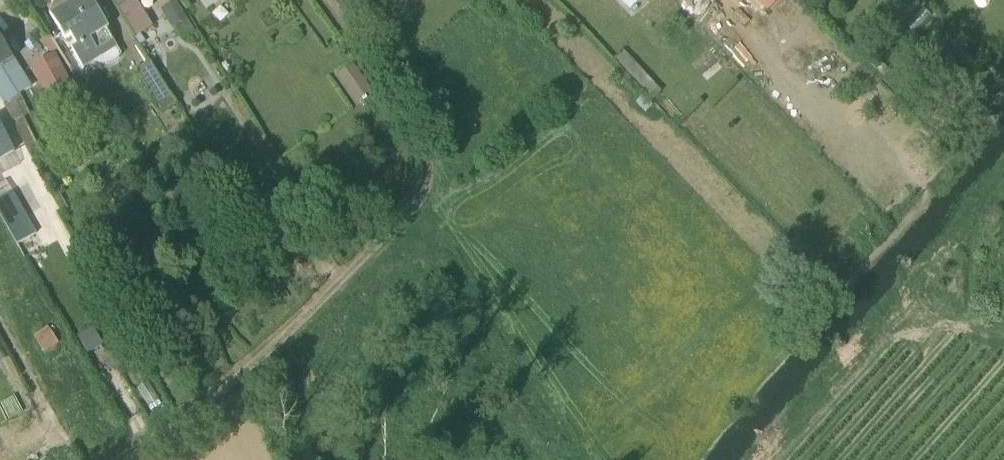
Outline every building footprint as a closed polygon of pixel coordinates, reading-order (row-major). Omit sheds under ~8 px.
[(94,62),(101,64),(108,64),(114,61),(120,56),(121,54),(107,30),(109,28),(105,21),(108,18),(96,0),(50,0),(52,3),(49,12),(61,34),(51,40),(69,69),(76,70),(82,70),(84,69),(84,67),(94,62)] [(140,44),(145,41),(140,33),(153,25),(136,0),(111,0),(140,44)] [(162,8),(173,27),(175,26),(182,38),(194,31),(176,0),(175,0),(162,8)] [(629,10),(639,0),(620,0),(629,10)] [(20,94),(31,87),(29,83),(0,36),(0,98),(29,153),(39,148),(24,117),(30,113),(20,94)] [(69,80),(55,52),(30,66),(45,93),(69,80)] [(149,61),(136,70),(162,111),(176,103),(149,61)] [(338,74),(357,103),(373,92),(354,63),(338,74)] [(14,152),(0,123),(0,159),(14,152)] [(57,189),(49,193),(60,212),(67,208),(57,189)] [(18,245),(39,234),(16,191),(0,199),(0,212),(18,245)] [(47,327),(33,337),(44,353),(58,344),(47,327)]
